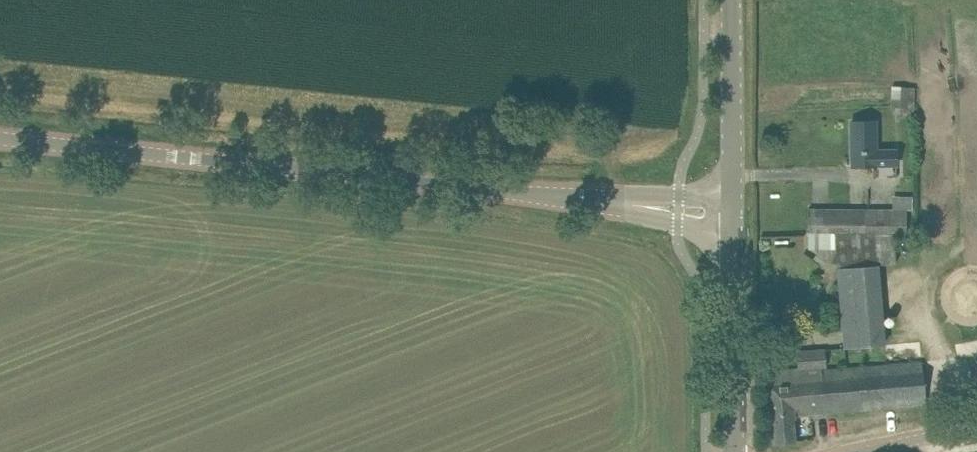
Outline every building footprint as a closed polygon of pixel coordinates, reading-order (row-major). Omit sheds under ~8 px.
[(892,84),(891,105),(900,106),(900,115),(914,116),(915,85),(892,84)] [(852,166),(872,165),(876,165),(896,164),(896,149),(876,149),(875,120),(851,121),(852,166)] [(906,232),(906,209),(808,208),(808,231),(906,232)] [(896,263),(893,233),(835,233),(838,268),(844,347),(884,344),(878,264),(896,263)] [(826,367),(824,349),(797,351),(799,368),(799,369),(805,368),(805,369),(826,367)] [(926,404),(924,384),(921,361),(805,371),(805,369),(805,368),(799,369),(799,368),(767,370),(774,442),(774,444),(796,442),(795,440),(794,418),(795,418),(794,416),(926,404)] [(498,451),(529,451),(525,443),(498,451)]
